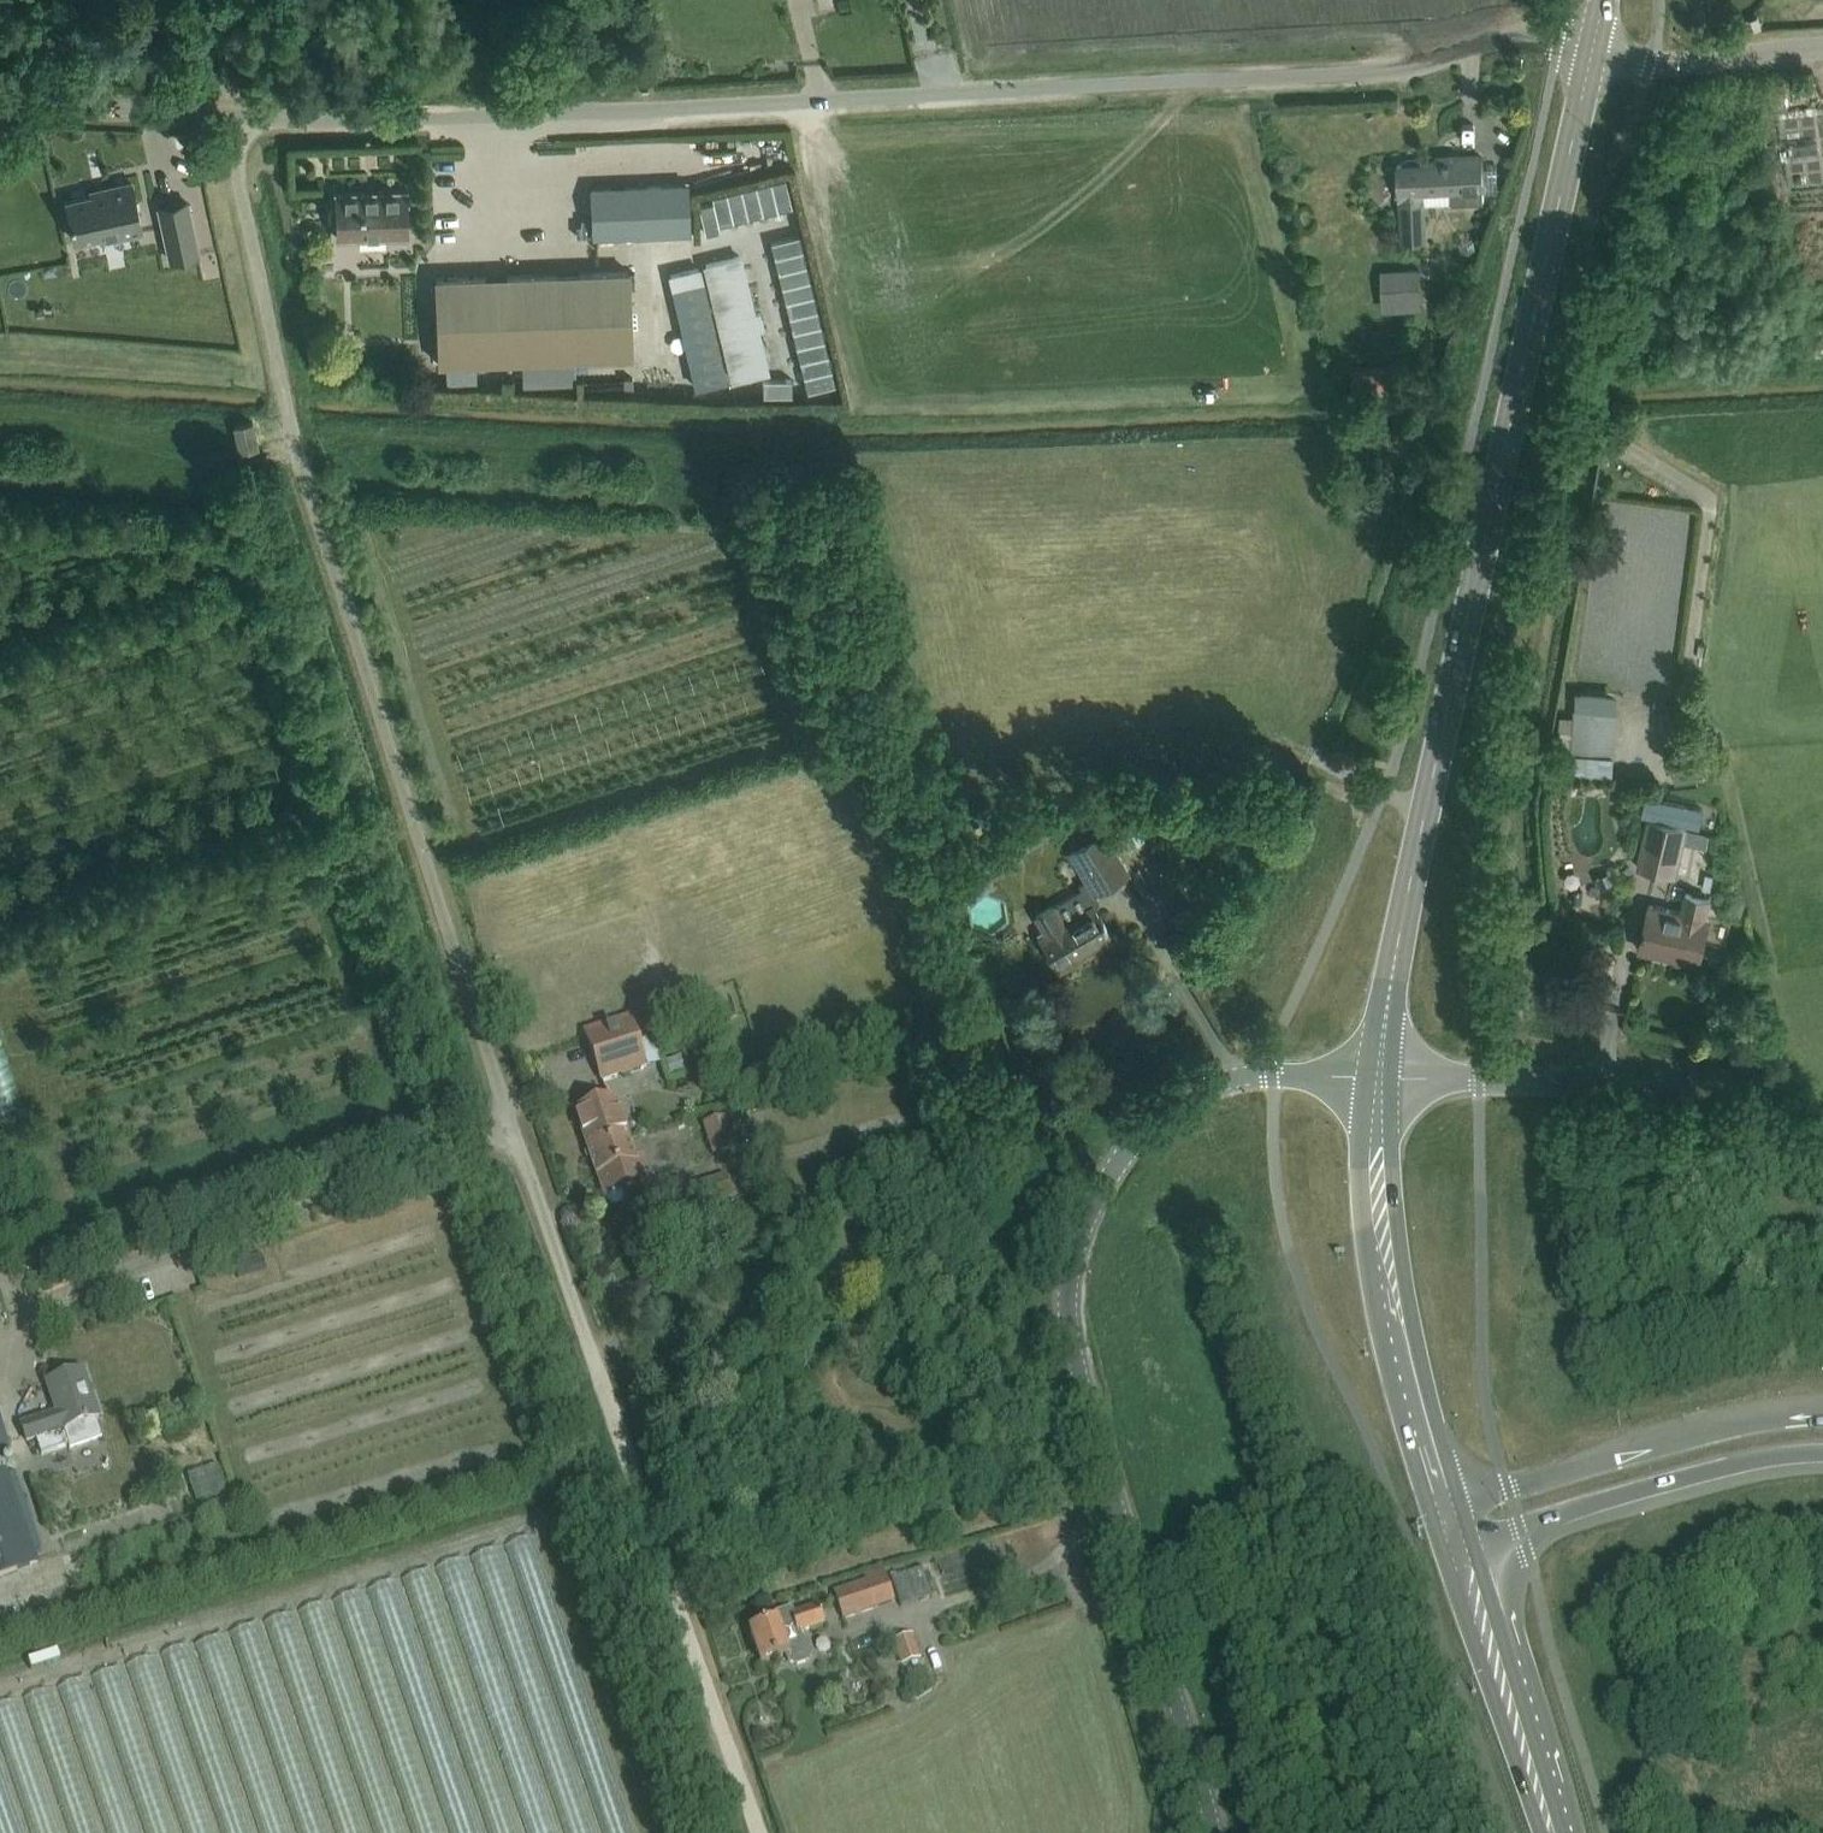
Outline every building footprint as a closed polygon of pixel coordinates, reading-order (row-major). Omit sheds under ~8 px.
[(1460,160),(1397,163),(1401,240),(1426,239),(1424,202),(1453,201),(1484,199),(1481,155),(1460,156),(1460,160)] [(770,203),(780,202),(776,176),(765,178),(770,203)] [(89,194),(66,199),(75,238),(101,233),(100,228),(117,224),(119,235),(141,230),(131,180),(103,186),(104,190),(89,194)] [(765,180),(720,185),(723,217),(768,213),(765,180)] [(689,231),(688,207),(687,183),(591,187),(593,235),(689,231)] [(364,192),(336,192),(336,208),(330,208),(331,223),(337,222),(337,238),(359,237),(359,234),(385,233),(385,236),(407,235),(405,190),(377,191),(377,193),(364,194),(364,192)] [(187,201),(158,208),(170,259),(198,253),(187,201)] [(724,252),(727,267),(754,260),(751,245),(724,252)] [(758,276),(745,279),(742,266),(728,269),(748,361),(782,354),(774,315),(767,316),(758,276)] [(1416,266),(1395,268),(1399,310),(1420,309),(1416,266)] [(628,270),(436,277),(439,363),(631,356),(628,270)] [(718,275),(689,276),(690,292),(718,291),(718,275)] [(167,304),(191,302),(189,291),(166,294),(167,304)] [(693,309),(722,309),(722,293),(693,294),(693,309)] [(197,305),(167,310),(169,320),(199,315),(197,305)] [(697,329),(727,328),(726,312),(697,313),(697,329)] [(729,331),(702,331),(702,346),(729,346),(729,331)] [(169,351),(198,345),(196,334),(166,340),(169,351)] [(1355,392),(1393,389),(1391,363),(1353,366),(1355,392)] [(687,382),(688,369),(661,367),(660,380),(687,382)] [(740,384),(741,369),(710,367),(710,383),(740,384)] [(755,383),(783,383),(783,371),(755,371),(755,383)] [(252,421),(234,425),(239,450),(258,446),(252,421)] [(1612,759),(1617,711),(1575,707),(1571,756),(1612,759)] [(1647,794),(1643,813),(1700,826),(1701,818),(1704,807),(1699,806),(1647,794)] [(1648,820),(1645,833),(1638,865),(1676,874),(1683,841),(1686,828),(1648,820)] [(1683,841),(1708,847),(1711,834),(1705,833),(1686,828),(1683,841)] [(1128,874),(1115,853),(1103,833),(1070,853),(1087,882),(1079,887),(1081,891),(1053,908),(1053,907),(1037,917),(1046,932),(1039,936),(1059,969),(1060,968),(1059,966),(1088,948),(1090,951),(1111,938),(1104,926),(1106,925),(1102,920),(1101,921),(1092,906),(1096,903),(1098,900),(1098,897),(1095,893),(1128,874)] [(1611,871),(1596,877),(1600,888),(1615,881),(1611,871)] [(1673,955),(1699,961),(1709,916),(1705,915),(1710,896),(1686,891),(1682,910),(1650,903),(1645,923),(1643,922),(1642,928),(1644,928),(1639,948),(1641,948),(1642,942),(1664,947),(1665,945),(1675,947),(1673,955)] [(631,1021),(608,1028),(585,1036),(601,1082),(623,1075),(647,1067),(631,1021)] [(671,1033),(657,1034),(660,1057),(673,1056),(671,1033)] [(6,1079),(18,1107),(26,1104),(15,1076),(6,1079)] [(605,1149),(629,1142),(614,1097),(574,1111),(588,1151),(604,1145),(605,1149)] [(734,1150),(725,1120),(703,1126),(713,1156),(734,1150)] [(604,1145),(588,1151),(604,1195),(650,1179),(642,1157),(635,1159),(629,1142),(605,1149),(604,1145)] [(697,1186),(703,1208),(733,1199),(727,1178),(697,1186)] [(26,1442),(35,1439),(41,1455),(69,1445),(71,1450),(102,1438),(95,1419),(99,1417),(82,1370),(46,1383),(56,1413),(21,1425),(26,1442)] [(11,1453),(0,1422),(0,1457),(11,1453)] [(36,1562),(0,1457),(0,1575),(36,1562)] [(213,1491),(236,1485),(229,1458),(206,1464),(213,1491)] [(909,1569),(917,1592),(941,1584),(933,1561),(909,1569)] [(892,1601),(884,1577),(833,1594),(842,1618),(892,1601)] [(818,1607),(794,1615),(792,1607),(771,1614),(774,1622),(749,1630),(760,1664),(785,1655),(788,1662),(796,1667),(809,1662),(814,1653),(809,1640),(802,1636),(800,1633),(824,1625),(818,1607)]
